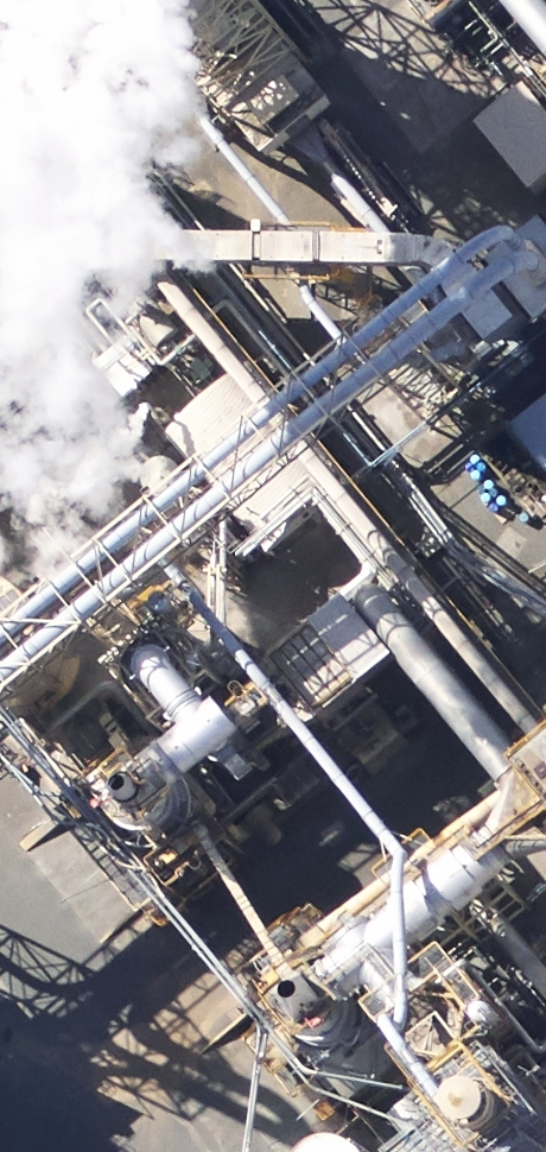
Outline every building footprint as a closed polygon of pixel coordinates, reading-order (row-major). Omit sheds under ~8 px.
[(471,127),(531,194),(545,180),(545,114),(518,84),(471,127)] [(39,217),(0,166),(0,247),(39,217)] [(545,300),(545,235),(533,216),(442,279),(485,342),(545,300)] [(241,381),(172,436),(254,537),(323,482),(241,381)] [(507,434),(545,479),(545,401),(507,434)] [(348,593),(257,662),(307,728),(398,660),(348,593)] [(28,729),(48,721),(70,697),(78,666),(68,635),(35,608),(0,609),(0,728),(28,729)] [(533,765),(545,781),(545,755),(533,765)]
